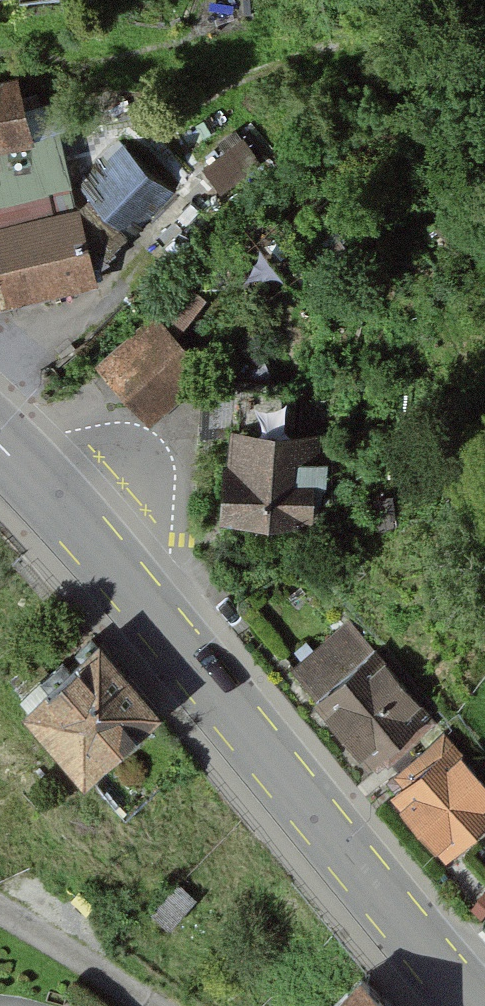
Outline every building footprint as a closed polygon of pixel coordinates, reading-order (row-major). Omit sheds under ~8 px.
[(35,152),(19,81),(0,84),(0,159),(35,152)] [(99,291),(92,262),(111,259),(130,238),(174,193),(125,148),(80,190),(88,204),(79,213),(55,217),(44,177),(9,181),(9,185),(0,187),(0,312),(99,291)] [(183,284),(154,319),(97,368),(151,432),(208,376),(177,343),(206,303),(183,284)] [(226,470),(223,470),(221,530),(311,534),(312,516),(328,516),(329,470),(315,470),(316,441),(295,440),(297,388),(202,384),(200,442),(227,443),(226,470)] [(351,616),(293,664),(377,767),(440,716),(378,639),(373,643),(351,616)] [(107,644),(36,706),(98,777),(169,716),(107,644)] [(393,779),(446,846),(484,815),(484,772),(453,731),(450,733),(445,726),(396,765),(402,772),(393,779)] [(335,1005),(396,1005),(368,976),(335,1005)]
